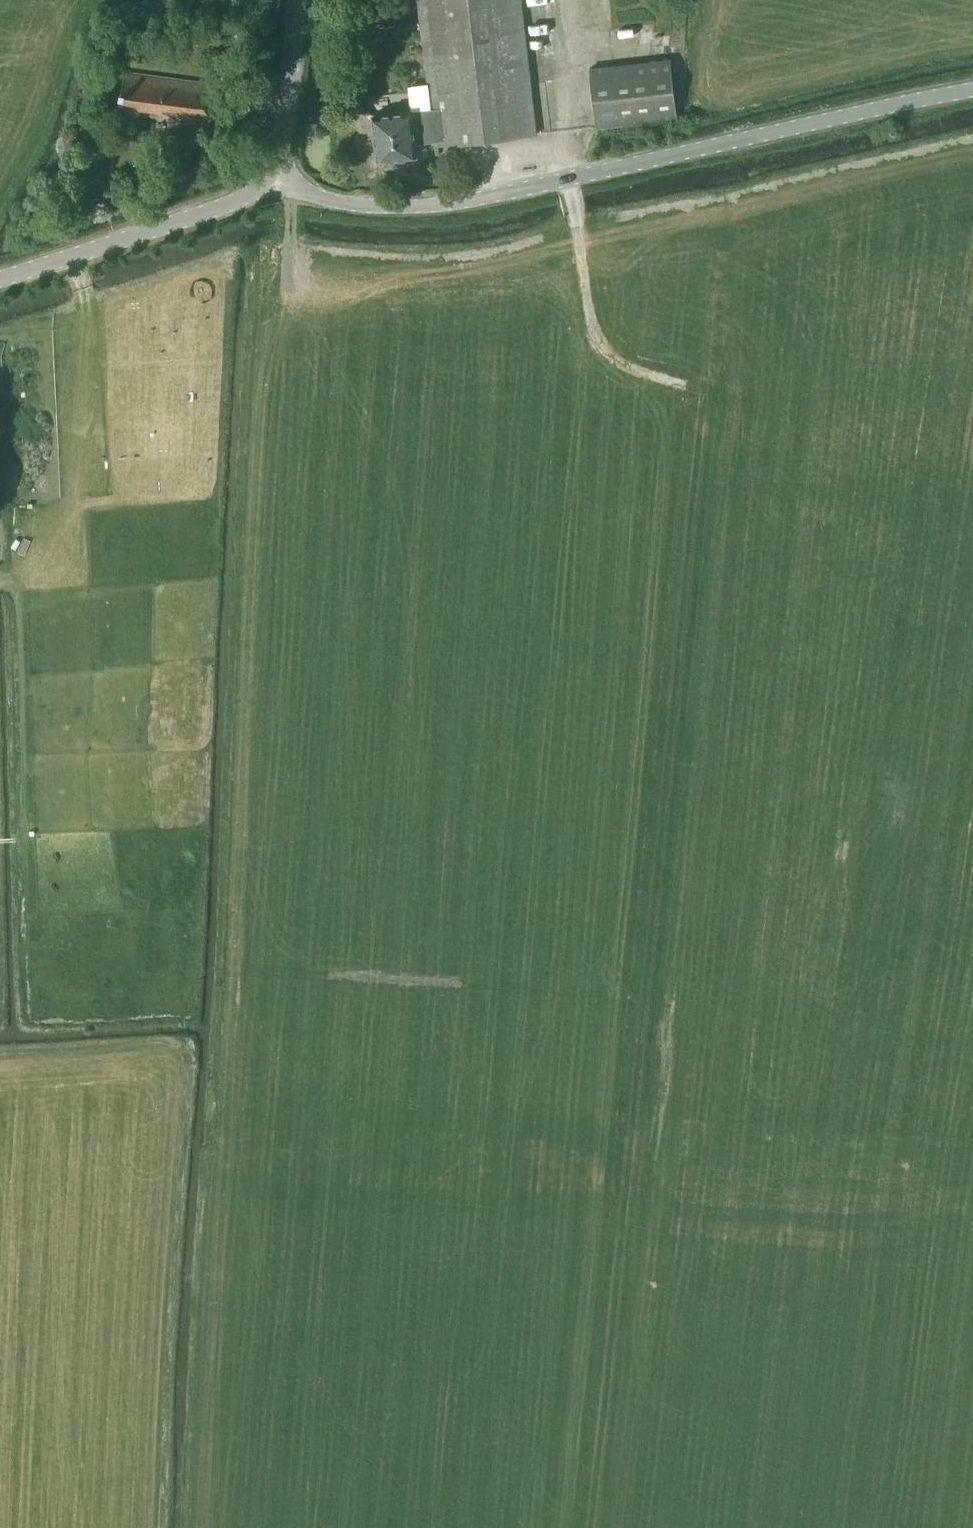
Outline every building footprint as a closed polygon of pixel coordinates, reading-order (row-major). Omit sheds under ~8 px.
[(536,131),(521,0),(417,0),(429,106),(371,113),(376,156),(415,152),(413,136),(433,134),(434,143),(536,131)] [(678,119),(671,58),(590,67),(597,128),(678,119)] [(211,123),(215,84),(125,70),(118,104),(170,112),(169,118),(211,123)]
